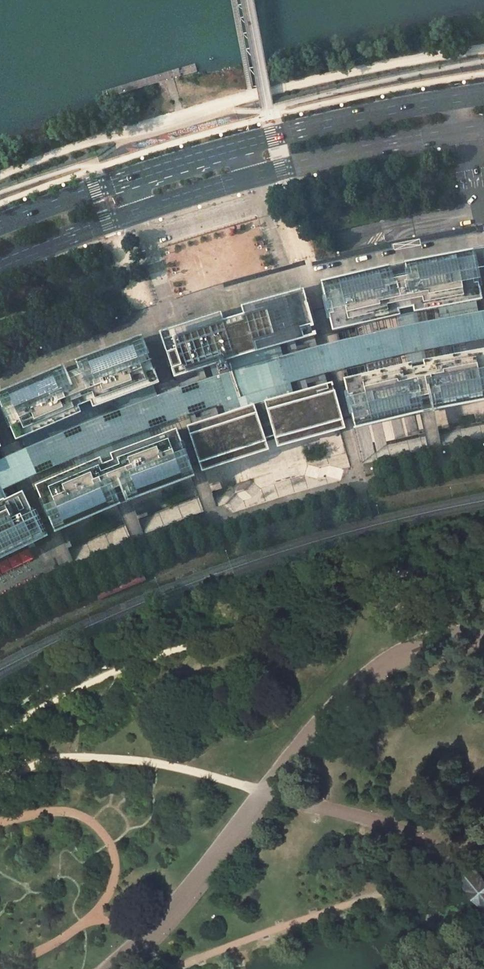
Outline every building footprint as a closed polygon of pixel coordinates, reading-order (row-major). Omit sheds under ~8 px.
[(405,268),(407,275),(474,262),(473,255),(405,268)] [(390,278),(323,294),(324,298),(326,297),(327,300),(325,301),(329,316),(331,316),(331,318),(329,319),(332,332),(367,324),(399,316),(408,314),(414,313),(476,301),(481,300),(479,288),(477,288),(476,285),(478,285),(475,269),(473,270),(472,267),(475,266),(474,262),(407,275),(399,276),(390,278)] [(321,285),(323,294),(392,278),(391,270),(321,285)] [(302,288),(240,306),(243,316),(249,314),(250,314),(252,313),(305,298),(302,288)] [(219,386),(228,413),(191,425),(202,462),(213,458),(269,442),(337,421),(339,421),(332,395),(335,394),(332,384),(290,396),(281,368),(275,346),(316,334),(305,298),(250,314),(243,316),(232,319),(223,321),(217,323),(163,341),(174,377),(213,365),(219,386)] [(478,311),(476,301),(438,308),(440,319),(457,315),(462,315),(478,311)] [(435,320),(397,328),(360,336),(317,346),(281,356),(279,345),(275,346),(290,396),(292,395),(289,383),(324,374),(346,368),(403,355),(427,350),(483,339),(483,311),(435,320)] [(160,332),(163,341),(214,324),(217,323),(219,323),(223,321),(220,312),(160,332)] [(395,317),(398,328),(410,325),(419,323),(417,312),(409,314),(408,314),(406,315),(395,317)] [(369,334),(377,332),(374,322),(368,323),(367,324),(366,324),(358,326),(360,336),(369,334)] [(98,355),(76,363),(81,377),(85,375),(83,369),(101,363),(102,362),(143,348),(141,340),(98,355)] [(483,340),(466,343),(468,354),(483,351),(483,341),(483,340)] [(453,346),(455,356),(468,354),(466,343),(453,346)] [(151,371),(143,348),(101,363),(83,369),(85,375),(92,396),(96,407),(110,402),(115,400),(159,384),(154,370),(151,371)] [(405,355),(407,365),(417,363),(418,363),(419,363),(427,361),(425,350),(405,355)] [(353,418),(417,403),(426,401),(483,390),(483,351),(441,359),(423,362),(418,363),(410,365),(396,368),(344,380),(347,393),(351,392),(352,395),(347,396),(351,411),(353,411),(354,414),(352,414),(353,418)] [(366,364),(368,374),(396,368),(393,358),(384,360),(375,362),(366,364)] [(210,366),(213,378),(198,383),(200,389),(183,395),(181,389),(160,396),(123,410),(119,411),(121,417),(105,423),(103,417),(78,427),(80,433),(67,438),(65,432),(64,433),(25,449),(0,461),(0,492),(3,497),(6,496),(2,487),(37,471),(35,466),(51,459),(53,465),(95,448),(131,435),(151,428),(148,422),(164,416),(167,423),(190,415),(187,408),(204,403),(206,409),(222,404),(225,414),(228,413),(213,365),(210,366)] [(63,368),(43,376),(0,393),(0,394),(3,402),(46,385),(47,385),(48,384),(62,378),(63,381),(67,380),(66,376),(63,368)] [(81,377),(78,369),(73,372),(65,375),(67,380),(71,378),(72,380),(75,379),(76,379),(76,378),(81,377)] [(76,379),(72,380),(80,401),(84,399),(92,396),(85,375),(78,378),(76,379)] [(47,385),(3,402),(13,425),(10,426),(16,439),(62,420),(81,412),(79,406),(77,402),(80,401),(72,380),(71,378),(63,381),(62,379),(47,385)] [(81,412),(58,422),(63,433),(103,416),(121,410),(158,396),(155,386),(117,399),(96,407),(92,396),(77,402),(81,412)] [(430,401),(432,409),(483,400),(483,390),(430,401)] [(10,426),(13,425),(0,394),(0,402),(10,426)] [(337,402),(335,394),(332,395),(333,397),(334,402),(340,421),(342,420),(337,402)] [(422,411),(421,403),(401,407),(353,418),(355,427),(422,411)] [(345,429),(342,420),(340,421),(273,440),(275,448),(345,429)] [(63,433),(58,422),(21,437),(26,449),(63,433)] [(128,489),(186,467),(179,448),(184,447),(177,428),(127,446),(111,452),(114,462),(123,485),(126,483),(128,489)] [(153,437),(150,429),(130,436),(96,448),(46,468),(36,472),(40,481),(100,456),(104,466),(114,462),(111,452),(153,437)] [(267,451),(264,443),(251,447),(254,455),(267,451)] [(184,447),(180,448),(190,476),(194,474),(184,447)] [(254,455),(251,447),(202,462),(205,471),(250,456),(254,455)] [(53,520),(113,495),(110,489),(113,488),(104,466),(100,456),(86,461),(35,483),(42,499),(44,498),(53,520)] [(104,466),(113,488),(118,486),(123,485),(114,462),(109,464),(104,466)] [(186,467),(128,489),(126,483),(123,485),(128,498),(131,497),(190,476),(186,467)] [(113,488),(110,489),(113,495),(128,489),(126,484),(123,485),(113,488)] [(44,534),(38,522),(22,488),(0,498),(0,554),(44,534)] [(113,495),(53,520),(57,528),(116,503),(119,502),(113,488),(110,489),(113,495)] [(44,498),(42,499),(54,529),(57,528),(44,498)]
